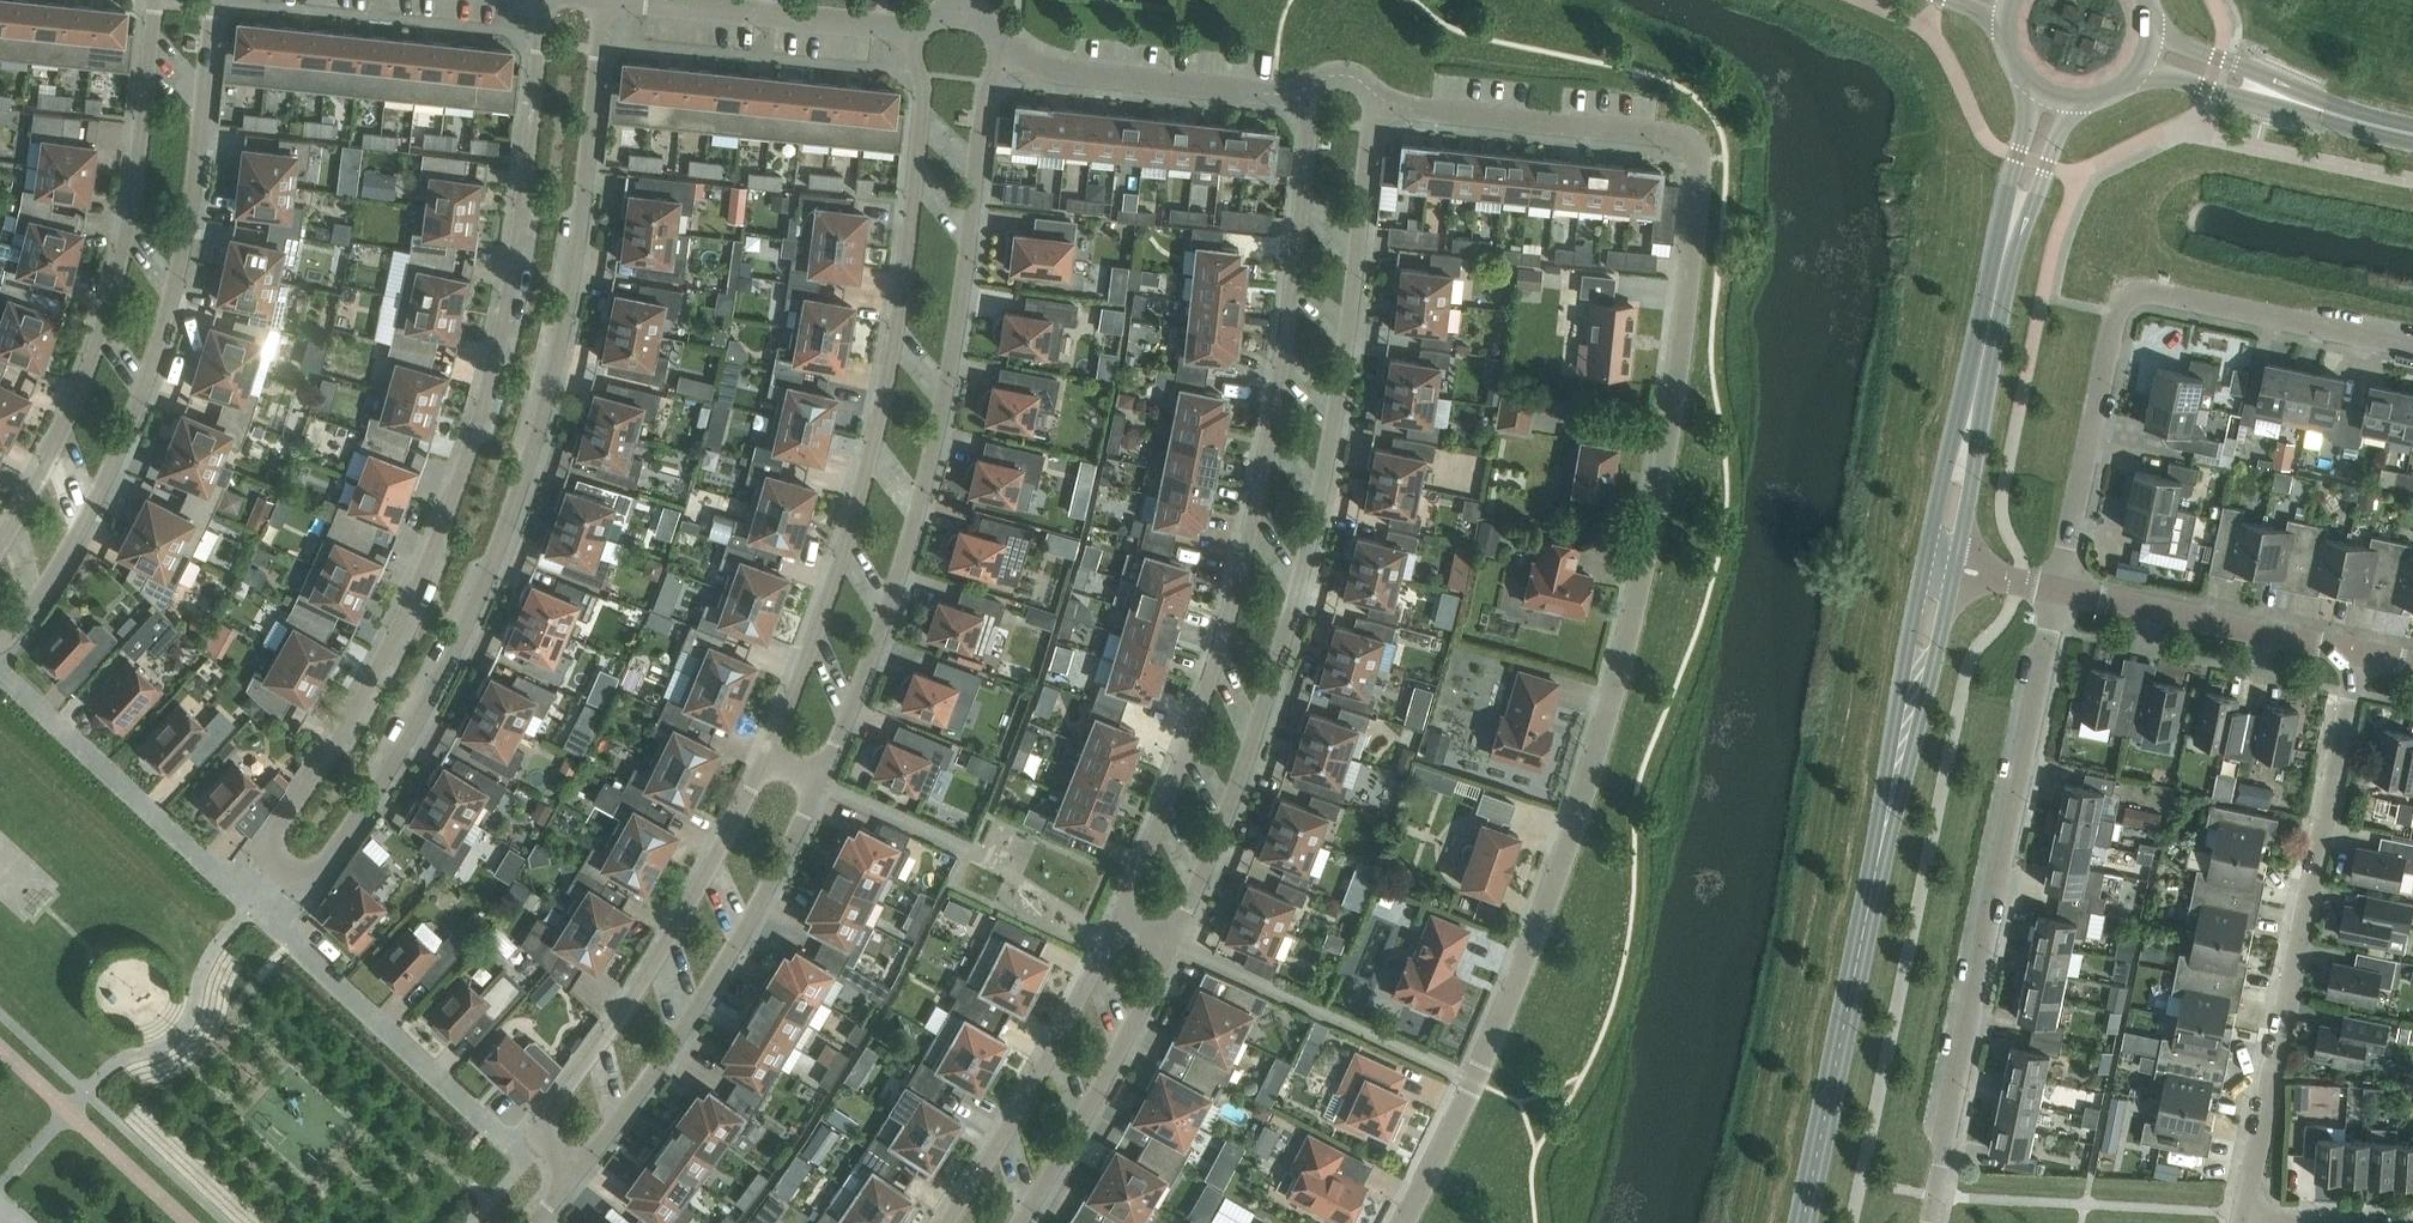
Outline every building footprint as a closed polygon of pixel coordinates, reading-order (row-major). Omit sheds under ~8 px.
[(34,1),(27,0),(4,0),(0,39),(0,57),(28,60),(34,1)] [(58,63),(64,4),(34,1),(28,60),(58,63)] [(88,66),(94,7),(64,4),(58,63),(88,66)] [(125,10),(94,7),(88,66),(130,71),(134,26),(133,26),(132,32),(123,31),(125,10)] [(264,84),(270,25),(239,22),(237,42),(228,41),(228,36),(227,36),(222,80),(264,84)] [(294,88),(300,28),(270,25),(264,84),(294,88)] [(324,91),(330,32),(300,28),(294,88),(324,91)] [(354,94),(360,35),(330,32),(324,91),(354,94)] [(384,97),(390,38),(360,35),(354,94),(384,97)] [(414,100),(420,41),(390,38),(384,97),(414,100)] [(420,41),(414,100),(444,103),(450,44),(420,41)] [(474,106),(480,47),(450,44),(444,103),(474,106)] [(515,111),(520,66),(518,66),(518,72),(509,71),(511,50),(480,47),(474,106),(515,111)] [(612,76),(608,120),(649,124),(655,65),(624,62),(622,82),(613,82),(614,76),(612,76)] [(679,128),(685,68),(655,65),(649,124),(679,128)] [(709,131),(715,72),(685,68),(679,128),(709,131)] [(739,134),(745,75),(715,72),(709,131),(739,134)] [(769,137),(775,78),(745,75),(739,134),(769,137)] [(799,140),(805,81),(775,78),(769,137),(799,140)] [(829,143),(835,84),(805,81),(799,140),(829,143)] [(835,84),(829,143),(859,146),(865,87),(835,84)] [(901,151),(905,106),(904,106),(903,112),(894,111),(896,90),(865,87),(859,146),(901,151)] [(54,106),(55,93),(38,91),(37,104),(54,106)] [(72,95),(55,93),(54,106),(71,108),(72,95)] [(0,94),(0,107),(10,108),(11,95),(0,94)] [(85,96),(84,109),(101,111),(102,98),(85,96)] [(1038,148),(1043,106),(1037,105),(1037,106),(1016,104),(1015,118),(999,117),(999,115),(998,115),(995,140),(1012,141),(1012,145),(1032,147),(1032,148),(1038,148)] [(1043,106),(1038,148),(1064,151),(1068,108),(1043,106)] [(1090,154),(1094,111),(1068,108),(1064,151),(1090,154)] [(1116,156),(1120,114),(1094,111),(1090,154),(1116,156)] [(65,116),(34,112),(27,163),(40,165),(40,166),(91,173),(92,163),(93,163),(96,147),(61,142),(65,116)] [(260,115),(244,113),(242,128),(259,129),(260,115)] [(1141,159),(1146,116),(1120,114),(1116,156),(1141,159)] [(277,117),(260,115),(259,129),(275,131),(277,117)] [(1167,162),(1171,119),(1146,116),(1141,159),(1167,162)] [(320,121),(303,119),(302,134),(318,136),(320,121)] [(1193,164),(1197,122),(1171,119),(1167,162),(1193,164)] [(336,123),(320,121),(318,136),(334,137),(336,123)] [(1218,167),(1223,124),(1197,122),(1193,164),(1218,167)] [(1244,170),(1249,127),(1223,124),(1218,167),(1244,170)] [(1249,127),(1244,170),(1250,170),(1250,169),(1271,171),(1271,168),(1288,170),(1291,145),(1289,145),(1289,147),(1274,145),(1275,131),(1254,129),(1254,127),(1249,127)] [(379,133),(362,131),(361,146),(377,148),(379,133)] [(439,133),(422,132),(421,146),(437,148),(439,133)] [(395,135),(379,133),(377,148),(394,150),(395,135)] [(455,135),(439,133),(437,148),(454,150),(455,135)] [(487,139),(470,137),(469,152),(485,154),(487,139)] [(241,179),(292,185),(294,166),(308,168),(311,141),(279,138),(278,152),(243,148),(241,165),(242,165),(241,179)] [(499,141),(487,139),(485,154),(497,155),(499,141)] [(1398,181),(1397,185),(1418,187),(1418,188),(1424,188),(1428,145),(1422,145),(1422,146),(1402,144),(1400,158),(1385,157),(1385,155),(1383,155),(1381,180),(1398,181)] [(343,145),(341,154),(360,157),(362,147),(343,145)] [(1454,148),(1428,145),(1424,188),(1450,191),(1454,148)] [(1450,191),(1475,194),(1480,151),(1454,148),(1450,191)] [(645,152),(628,150),(627,165),(644,166),(645,152)] [(1475,194),(1501,196),(1505,153),(1480,151),(1475,194)] [(662,154),(645,152),(644,166),(660,168),(662,154)] [(427,205),(475,211),(476,197),(482,197),(484,183),(458,179),(461,157),(422,153),(419,176),(430,177),(427,205)] [(1501,196),(1527,199),(1531,156),(1505,153),(1501,196)] [(1527,199),(1552,202),(1557,159),(1531,156),(1527,199)] [(706,159),(689,157),(688,172),(704,173),(706,159)] [(722,161),(706,159),(704,173),(721,175),(722,161)] [(1552,202),(1578,204),(1583,161),(1557,159),(1552,202)] [(1578,204),(1604,207),(1608,164),(1583,161),(1578,204)] [(1634,167),(1608,164),(1604,207),(1630,210),(1634,167)] [(23,189),(21,204),(52,210),(54,194),(88,199),(91,183),(90,183),(91,173),(40,166),(37,191),(23,189)] [(1640,167),(1634,167),(1630,210),(1635,210),(1636,209),(1654,211),(1652,238),(1671,240),(1676,185),(1675,185),(1674,187),(1659,185),(1660,171),(1640,168),(1640,167)] [(765,170),(748,168),(747,183),(763,185),(765,170)] [(826,170),(809,168),(808,183),(824,185),(826,170)] [(361,195),(385,198),(388,173),(364,170),(361,195)] [(781,172),(765,170),(763,185),(780,187),(781,172)] [(842,172),(826,170),(824,185),(841,187),(842,172)] [(873,177),(856,175),(854,189),(871,191),(873,177)] [(625,225),(674,231),(677,211),(691,213),(695,181),(660,177),(657,196),(623,191),(620,213),(626,214),(625,225)] [(269,230),(300,235),(304,206),(289,204),(292,185),(241,179),(239,194),(238,194),(236,210),(270,214),(269,230)] [(1034,194),(1035,185),(1004,181),(1002,201),(1033,205),(1034,194)] [(808,219),(806,238),(865,245),(866,244),(864,244),(864,224),(862,224),(864,213),(827,208),(829,194),(799,191),(796,217),(808,219)] [(771,208),(788,211),(790,195),(773,193),(771,208)] [(1051,196),(1034,194),(1033,205),(1050,206),(1051,196)] [(1085,199),(1068,198),(1066,208),(1084,210),(1085,199)] [(1102,201),(1085,199),(1084,210),(1101,212),(1102,201)] [(52,210),(21,204),(14,229),(28,233),(25,246),(74,258),(77,249),(78,249),(82,233),(48,224),(52,210)] [(410,250),(449,257),(451,238),(477,242),(479,227),(473,226),(475,211),(427,205),(423,233),(412,231),(410,250)] [(743,223),(745,208),(729,207),(727,221),(743,223)] [(1187,221),(1188,210),(1171,208),(1170,219),(1187,221)] [(1135,221),(1136,211),(1118,209),(1117,219),(1135,221)] [(1204,222),(1205,212),(1188,210),(1187,221),(1204,222)] [(1152,223),(1153,213),(1136,211),(1135,221),(1152,223)] [(1270,214),(1240,211),(1239,215),(1238,226),(1268,229),(1270,214)] [(1221,224),(1238,226),(1239,215),(1222,214),(1221,224)] [(1010,269),(1067,275),(1073,222),(1036,218),(1034,235),(1014,233),(1014,237),(1009,237),(1006,264),(1011,264),(1010,269)] [(772,226),(737,223),(735,254),(754,255),(755,238),(771,239),(772,226)] [(1139,224),(1136,227),(1136,234),(1140,237),(1146,237),(1150,233),(1150,228),(1146,224),(1139,224)] [(689,233),(674,231),(625,225),(624,235),(618,234),(615,256),(649,261),(647,274),(683,280),(689,233)] [(1419,234),(1420,229),(1389,226),(1388,242),(1418,245),(1419,234)] [(350,231),(333,227),(330,241),(347,244),(350,231)] [(1194,275),(1242,280),(1244,262),(1237,261),(1238,247),(1220,245),(1222,230),(1192,227),(1190,247),(1197,248),(1194,275)] [(276,280),(276,279),(280,261),(293,264),(300,235),(269,230),(265,246),(231,238),(228,254),(229,254),(225,269),(276,280)] [(1436,236),(1419,234),(1418,245),(1435,246),(1436,236)] [(788,281),(818,285),(820,271),(856,276),(857,265),(859,265),(864,246),(865,246),(865,245),(806,238),(803,257),(792,255),(788,281)] [(1453,238),(1452,248),(1469,250),(1470,239),(1453,238)] [(1470,239),(1469,250),(1487,252),(1488,241),(1470,239)] [(1,281),(32,290),(35,275),(69,284),(73,268),(72,268),(74,258),(25,246),(22,259),(8,255),(1,281)] [(1572,261),(1573,250),(1556,248),(1555,259),(1572,261)] [(1503,259),(1520,261),(1521,251),(1504,249),(1503,259)] [(400,296),(459,308),(462,294),(468,295),(471,280),(445,275),(449,257),(410,250),(400,296)] [(1591,252),(1573,250),(1572,261),(1590,262),(1591,252)] [(1521,251),(1520,261),(1538,263),(1539,253),(1521,251)] [(1625,251),(1625,256),(1624,266),(1654,269),(1655,254),(1625,251)] [(1397,297),(1447,302),(1450,273),(1458,274),(1461,255),(1431,252),(1429,270),(1395,266),(1393,285),(1398,286),(1397,297)] [(1624,266),(1625,256),(1607,254),(1606,264),(1624,266)] [(728,275),(737,277),(738,274),(740,259),(730,258),(728,275)] [(738,274),(749,276),(751,261),(740,259),(738,274)] [(1541,268),(1517,266),(1515,286),(1539,288),(1541,268)] [(1141,269),(1129,267),(1127,286),(1139,288),(1141,269)] [(251,306),(248,322),(279,330),(289,282),(276,279),(276,280),(225,269),(222,283),(221,283),(218,299),(251,306)] [(1089,294),(1106,295),(1108,271),(1091,269),(1089,294)] [(738,274),(737,277),(735,289),(750,291),(752,276),(749,276),(738,274)] [(1192,301),(1243,306),(1245,290),(1241,290),(1242,280),(1194,275),(1192,301)] [(1610,304),(1613,278),(1583,275),(1581,294),(1592,295),(1592,302),(1591,302),(1587,345),(1582,344),(1579,368),(1627,373),(1629,349),(1626,349),(1628,332),(1631,332),(1634,306),(1610,304)] [(50,341),(53,331),(54,332),(59,316),(27,305),(32,290),(1,281),(0,286),(0,297),(10,300),(1,324),(50,341)] [(818,285),(788,281),(784,306),(796,308),(793,327),(852,338),(852,337),(850,336),(852,317),(850,316),(852,305),(816,299),(818,285)] [(611,314),(609,324),(658,334),(662,314),(676,317),(681,290),(646,284),(643,298),(609,291),(605,313),(611,314)] [(1107,300),(1124,302),(1126,287),(1109,285),(1107,300)] [(316,309),(335,309),(335,293),(316,293),(316,309)] [(1130,313),(1142,315),(1145,296),(1133,294),(1130,313)] [(390,342),(429,351),(433,333),(458,338),(461,324),(456,323),(459,308),(400,296),(390,342)] [(1422,330),(1420,343),(1450,347),(1452,333),(1443,332),(1447,302),(1397,297),(1396,307),(1390,307),(1388,326),(1422,330)] [(1005,310),(1004,315),(1001,315),(997,319),(995,324),(994,330),(995,336),(997,341),(1000,341),(999,346),(1055,355),(1061,321),(1072,322),(1075,304),(1035,298),(1032,315),(1005,310)] [(1189,327),(1236,332),(1237,322),(1242,322),(1243,306),(1192,301),(1189,327)] [(1101,305),(1098,329),(1121,332),(1125,309),(1101,305)] [(279,330),(248,322),(234,318),(229,332),(210,326),(206,342),(207,342),(202,356),(265,376),(276,339),(279,330)] [(4,369),(9,354),(42,366),(47,350),(50,341),(1,324),(0,328),(0,367),(4,369)] [(658,334),(609,324),(607,335),(601,333),(597,355),(630,362),(627,376),(662,384),(668,356),(654,354),(658,334)] [(713,324),(709,342),(725,345),(729,328),(713,324)] [(772,369),(802,375),(805,361),(840,368),(842,357),(845,357),(850,338),(852,338),(793,327),(789,346),(777,344),(772,369)] [(1176,370),(1206,375),(1208,361),(1226,363),(1228,346),(1235,346),(1236,332),(1189,327),(1186,353),(1179,353),(1176,370)] [(279,330),(276,339),(285,342),(288,333),(279,330)] [(300,366),(319,372),(327,344),(308,338),(300,366)] [(729,338),(725,358),(745,362),(748,352),(740,340),(729,338)] [(1493,339),(1490,353),(1504,355),(1507,342),(1493,339)] [(388,390),(435,404),(439,390),(445,391),(449,377),(424,370),(429,351),(390,342),(385,360),(396,363),(388,390)] [(1385,387),(1434,394),(1439,365),(1447,367),(1449,352),(1420,348),(1418,361),(1384,356),(1381,375),(1386,376),(1385,387)] [(220,411),(250,422),(265,376),(202,356),(198,370),(197,370),(192,386),(225,396),(220,411)] [(2151,396),(2198,405),(2201,389),(2215,391),(2220,365),(2191,358),(2187,373),(2156,367),(2151,396)] [(725,360),(721,375),(737,379),(740,363),(725,360)] [(2284,411),(2292,369),(2266,363),(2260,395),(2246,392),(2240,422),(2254,424),(2256,416),(2281,421),(2284,411)] [(2248,371),(2234,368),(2232,377),(2246,380),(2248,371)] [(774,415),(833,429),(833,428),(831,428),(834,408),(832,408),(834,397),(799,389),(802,375),(772,369),(767,394),(779,397),(774,415)] [(2292,369),(2284,411),(2281,421),(2307,427),(2318,374),(2292,369)] [(1175,416),(1222,426),(1225,411),(1218,410),(1221,393),(1204,390),(1206,375),(1176,370),(1173,389),(1180,390),(1175,416)] [(1057,379),(1023,373),(1020,389),(992,384),(991,388),(989,388),(985,392),(982,397),(981,403),(982,409),(983,414),(986,415),(985,419),(1030,428),(1034,406),(1051,409),(1057,379)] [(2344,443),(2351,414),(2337,411),(2344,379),(2318,374),(2307,427),(2306,427),(2322,431),(2322,433),(2332,435),(2331,440),(2344,443)] [(17,421),(21,412),(22,412),(29,397),(0,384),(0,413),(17,421)] [(588,412),(586,423),(634,436),(639,416),(653,420),(660,393),(625,385),(622,398),(589,389),(583,411),(588,412)] [(1487,385),(1485,401),(1497,403),(1499,387),(1487,385)] [(2364,416),(2351,414),(2344,443),(2358,446),(2362,427),(2388,433),(2397,390),(2371,385),(2364,416)] [(1430,424),(1434,394),(1385,387),(1383,397),(1377,396),(1374,415),(1408,421),(1406,434),(1436,439),(1438,425),(1430,424)] [(365,432),(402,445),(407,427),(432,434),(436,420),(431,418),(435,404),(388,390),(381,417),(370,414),(365,432)] [(2397,390),(2388,433),(2412,438),(2412,394),(2397,390)] [(1121,392),(1118,404),(1131,407),(1134,395),(1121,392)] [(2198,405),(2151,396),(2145,425),(2176,431),(2173,446),(2216,455),(2220,440),(2206,437),(2206,434),(2199,423),(2194,422),(2198,405)] [(1532,403),(1502,397),(1497,425),(1527,431),(1532,403)] [(701,403),(696,423),(704,426),(710,406),(701,403)] [(729,407),(714,403),(704,442),(720,446),(729,407)] [(171,442),(218,462),(226,444),(239,449),(250,422),(220,411),(214,426),(182,413),(176,428),(177,429),(171,442)] [(1109,430),(1121,432),(1125,413),(1113,411),(1109,430)] [(7,445),(14,430),(13,430),(17,421),(0,413),(0,442),(7,445)] [(752,456),(781,464),(784,450),(820,459),(822,448),(825,448),(831,429),(833,430),(833,429),(774,415),(767,446),(755,443),(752,456)] [(1170,442),(1221,452),(1224,437),(1220,436),(1222,426),(1175,416),(1170,442)] [(629,455),(634,436),(586,423),(583,433),(577,431),(571,453),(604,461),(601,475),(635,486),(642,459),(629,455)] [(1106,449),(1117,451),(1121,432),(1109,430),(1106,449)] [(359,480),(404,497),(410,484),(415,486),(420,472),(396,462),(402,445),(365,432),(359,450),(369,454),(359,480)] [(1122,433),(1120,444),(1135,447),(1137,436),(1122,433)] [(1369,476),(1418,486),(1424,457),(1432,459),(1435,444),(1393,437),(1390,450),(1369,446),(1365,464),(1371,466),(1369,476)] [(1580,439),(1571,491),(1607,497),(1616,446),(1580,439)] [(184,498),(213,512),(224,485),(211,479),(218,462),(171,442),(165,456),(165,455),(158,470),(190,484),(184,498)] [(1165,468),(1216,478),(1216,477),(1212,476),(1213,467),(1218,468),(1221,452),(1170,442),(1165,468)] [(1042,454),(1008,446),(1004,463),(977,456),(976,461),(973,460),(969,464),(966,469),(965,475),(965,481),(967,486),(970,487),(968,492),(1013,502),(1018,480),(1035,484),(1042,454)] [(2276,449),(2272,466),(2291,470),(2294,453),(2276,449)] [(752,503),(807,519),(807,518),(804,517),(806,509),(810,510),(815,490),(812,489),(812,488),(777,477),(781,464),(752,456),(746,481),(757,484),(752,503)] [(2135,470),(2129,499),(2176,509),(2179,493),(2185,494),(2192,492),(2194,483),(2196,483),(2199,468),(2169,462),(2166,476),(2135,470)] [(1114,465),(1103,463),(1099,482),(1110,484),(1114,465)] [(1160,494),(1206,503),(1208,493),(1213,494),(1216,478),(1165,468),(1160,494)] [(2406,472),(2397,470),(2394,485),(2403,487),(2406,472)] [(2406,472),(2403,487),(2412,489),(2412,474),(2406,472)] [(1418,531),(1420,516),(1412,515),(1418,486),(1369,476),(1367,487),(1361,485),(1357,504),(1391,511),(1388,524),(1418,531)] [(332,520),(368,536),(375,518),(399,527),(404,513),(399,511),(404,497),(359,480),(349,506),(338,502),(332,520)] [(556,519),(603,535),(609,516),(623,521),(632,495),(598,484),(593,497),(561,486),(554,507),(559,509),(556,519)] [(2360,487),(2346,484),(2343,498),(2357,501),(2360,487)] [(2376,493),(2361,490),(2359,504),(2374,506),(2376,493)] [(1143,536),(1172,544),(1176,529),(1193,533),(1197,516),(1203,517),(1206,503),(1160,494),(1154,520),(1147,519),(1143,536)] [(133,525),(191,555),(213,512),(184,498),(177,513),(147,497),(139,511),(140,512),(133,525)] [(2196,513),(2176,509),(2129,499),(2123,528),(2154,534),(2151,549),(2187,556),(2196,513)] [(807,520),(807,519),(752,503),(746,521),(714,512),(707,535),(727,542),(755,551),(760,538),(794,548),(795,547),(799,548),(804,528),(801,527),(803,519),(807,520)] [(663,504),(658,519),(675,524),(679,510),(663,504)] [(2254,570),(2264,525),(2242,521),(2244,509),(2223,505),(2209,572),(2234,577),(2239,567),(2254,570)] [(2297,506),(2294,518),(2306,520),(2308,508),(2297,506)] [(700,523),(682,518),(680,526),(697,531),(700,523)] [(2264,525),(2254,570),(2270,573),(2270,585),(2294,590),(2308,522),(2288,518),(2285,530),(2264,525)] [(596,554),(603,535),(556,519),(552,529),(547,527),(539,548),(572,559),(567,572),(601,585),(610,559),(596,554)] [(1480,519),(1473,547),(1494,552),(1501,524),(1480,519)] [(312,563),(366,588),(372,575),(378,578),(384,564),(360,553),(368,536),(332,520),(312,563)] [(949,563),(1015,582),(1029,531),(990,520),(986,536),(959,528),(957,533),(955,532),(951,536),(948,541),(946,546),(946,552),(947,558),(950,558),(949,563)] [(2308,522),(2294,590),(2318,594),(2323,584),(2338,587),(2347,543),(2326,538),(2328,526),(2308,522)] [(191,555),(133,525),(126,538),(125,537),(118,552),(149,568),(138,588),(162,611),(191,555)] [(2378,607),(2392,540),(2371,535),(2363,526),(2351,531),(2348,543),(2347,543),(2338,587),(2354,591),(2354,602),(2378,607)] [(1349,565),(1398,577),(1405,548),(1413,550),(1416,536),(1387,529),(1384,542),(1351,534),(1346,553),(1352,554),(1349,565)] [(1070,536),(1065,554),(1074,557),(1079,539),(1070,536)] [(1137,582),(1183,596),(1187,582),(1180,580),(1185,563),(1168,558),(1172,544),(1143,536),(1138,554),(1145,557),(1137,582)] [(1577,546),(1543,538),(1537,563),(1532,562),(1523,601),(1581,615),(1591,575),(1571,571),(1577,546)] [(2378,607),(2401,612),(2406,602),(2412,603),(2412,556),(2409,556),(2412,544),(2392,540),(2378,607)] [(724,588),(778,608),(778,607),(775,606),(778,597),(781,599),(788,579),(785,578),(785,577),(751,564),(755,551),(727,542),(719,566),(730,570),(724,588)] [(1455,544),(1446,584),(1461,588),(1471,548),(1455,544)] [(647,555),(640,574),(657,580),(664,561),(647,555)] [(292,606),(327,624),(335,607),(359,618),(365,604),(360,602),(366,588),(312,563),(296,597),(292,606)] [(1089,568),(1081,565),(1078,564),(1072,583),(1084,586),(1089,568)] [(1391,605),(1398,577),(1349,565),(1347,575),(1341,574),(1337,593),(1370,601),(1367,614),(1396,621),(1399,607),(1391,605)] [(667,568),(652,608),(669,614),(684,575),(667,568)] [(519,613),(565,633),(573,614),(586,620),(597,594),(564,581),(558,594),(527,581),(518,601),(523,603),(519,613)] [(1130,607),(1180,622),(1184,607),(1180,606),(1183,596),(1137,582),(1130,607)] [(778,608),(724,588),(717,606),(706,602),(697,626),(725,637),(730,624),(764,636),(764,635),(768,636),(775,617),(771,615),(774,607),(778,608)] [(286,592),(282,601),(292,606),(296,597),(286,592)] [(938,599),(936,604),(933,603),(929,607),(926,612),(924,617),(924,623),(925,628),(928,629),(926,634),(980,652),(991,618),(997,620),(1002,603),(969,592),(964,608),(938,599)] [(1068,596),(1063,615),(1074,618),(1080,600),(1068,596)] [(261,642),(279,652),(321,676),(328,663),(333,666),(341,653),(318,640),(327,624),(292,606),(283,622),(275,617),(261,642)] [(133,658),(145,644),(156,654),(180,629),(156,607),(120,646),(133,658)] [(1122,633),(1172,647),(1173,646),(1168,645),(1171,636),(1175,637),(1180,622),(1130,607),(1122,633)] [(651,609),(644,624),(653,627),(659,613),(651,609)] [(1056,614),(1049,612),(1044,627),(1052,629),(1056,614)] [(191,613),(188,625),(205,629),(208,617),(191,613)] [(565,633),(519,613),(515,623),(509,620),(501,641),(532,654),(527,667),(559,683),(570,657),(557,651),(565,633)] [(117,629),(127,638),(140,624),(130,615),(117,629)] [(1057,633),(1069,637),(1074,618),(1063,615),(1057,633)] [(1326,653),(1374,666),(1382,638),(1390,640),(1394,626),(1355,616),(1351,629),(1329,622),(1324,641),(1329,642),(1326,653)] [(86,632),(71,617),(38,652),(44,658),(42,660),(42,665),(50,672),(55,672),(57,670),(63,675),(76,661),(86,671),(117,638),(103,624),(93,624),(86,632)] [(691,672),(744,695),(745,694),(741,692),(744,684),(748,686),(756,667),(752,665),(753,664),(720,650),(725,637),(697,626),(690,623),(681,647),(698,655),(691,672)] [(1115,658),(1161,671),(1164,661),(1168,662),(1172,647),(1122,633),(1115,658)] [(313,689),(321,676),(279,652),(265,676),(255,671),(245,687),(251,693),(262,703),(272,712),(275,715),(288,692),(311,705),(318,692),(313,689)] [(1366,695),(1374,666),(1326,653),(1323,663),(1318,661),(1312,680),(1333,686),(1330,699),(1370,711),(1374,697),(1366,695)] [(1115,658),(1115,659),(1103,655),(1096,680),(1100,681),(1094,698),(1123,709),(1128,695),(1145,700),(1150,683),(1156,685),(1161,671),(1115,658)] [(90,700),(122,731),(161,689),(128,659),(90,700)] [(914,669),(912,674),(909,673),(905,677),(902,681),(900,687),(899,692),(900,698),(903,699),(901,704),(944,720),(951,698),(968,704),(978,676),(946,664),(940,679),(914,669)] [(2125,734),(2135,688),(2120,685),(2122,674),(2091,668),(2081,716),(2111,723),(2109,731),(2125,734)] [(740,694),(744,695),(691,672),(690,675),(679,671),(668,696),(662,708),(689,721),(695,708),(729,722),(729,721),(733,722),(741,703),(737,702),(740,694)] [(1490,753),(1540,768),(1551,730),(1542,727),(1544,720),(1545,721),(1557,682),(1519,671),(1506,717),(1501,715),(1490,753)] [(476,704),(520,727),(529,709),(542,716),(555,691),(523,676),(516,688),(486,673),(476,692),(481,695),(476,704)] [(2135,688),(2125,734),(2141,738),(2143,729),(2173,736),(2183,687),(2152,681),(2149,691),(2135,688)] [(2240,758),(2250,712),(2235,709),(2237,698),(2206,692),(2196,740),(2226,747),(2224,755),(2240,758)] [(251,693),(240,705),(251,715),(262,703),(251,693)] [(1085,744),(1129,761),(1135,748),(1128,745),(1135,729),(1118,723),(1123,709),(1094,698),(1088,716),(1095,719),(1085,744)] [(204,726),(180,703),(140,747),(147,753),(143,757),(157,770),(161,766),(168,773),(196,742),(207,752),(233,723),(219,710),(204,726)] [(261,724),(272,712),(262,703),(251,715),(261,724)] [(1425,703),(1422,714),(1440,719),(1444,708),(1425,703)] [(520,727),(476,704),(471,714),(466,711),(456,731),(486,746),(480,759),(511,776),(524,752),(511,745),(520,727)] [(2250,712),(2240,758),(2256,761),(2258,753),(2288,760),(2298,711),(2267,705),(2265,715),(2250,712)] [(1299,739),(1347,755),(1356,727),(1364,730),(1369,716),(1340,707),(1336,720),(1303,709),(1297,727),(1303,729),(1299,739)] [(653,754),(707,780),(708,780),(706,779),(713,760),(711,759),(716,749),(684,734),(689,721),(662,708),(651,731),(662,737),(653,754)] [(1018,745),(1029,750),(1036,731),(1025,727),(1018,745)] [(2384,729),(2374,777),(2404,784),(2402,792),(2412,794),(2412,735),(2384,729)] [(951,748),(919,734),(913,750),(887,739),(885,743),(882,742),(878,746),(874,750),(872,755),(871,761),(872,767),(875,768),(873,772),(890,779),(888,784),(892,788),(897,790),(903,790),(905,786),(925,794),(939,762),(944,765),(951,748)] [(1338,783),(1347,755),(1299,739),(1296,750),(1291,748),(1285,766),(1317,777),(1313,790),(1341,800),(1346,786),(1338,783)] [(1428,743),(1424,756),(1441,761),(1445,749),(1428,743)] [(1075,768),(1123,787),(1129,773),(1125,771),(1129,761),(1085,744),(1075,768)] [(1022,767),(1029,750),(1018,745),(1011,763),(1022,767)] [(578,760),(566,754),(559,769),(571,775),(578,760)] [(622,789),(649,803),(656,790),(688,806),(693,796),(695,797),(706,780),(707,781),(707,780),(653,754),(645,771),(634,766),(622,789)] [(1400,758),(1396,770),(1408,773),(1411,762),(1400,758)] [(234,761),(198,800),(226,826),(250,800),(266,814),(286,787),(273,775),(262,787),(234,761)] [(432,783),(426,792),(469,818),(479,801),(492,809),(506,785),(475,767),(468,779),(438,761),(427,780),(432,783)] [(1065,792),(1110,810),(1114,800),(1118,802),(1123,787),(1075,768),(1065,792)] [(1441,772),(1436,788),(1451,793),(1456,777),(1441,772)] [(2059,809),(2099,817),(2105,791),(2113,793),(2116,779),(2085,772),(2083,786),(2065,783),(2059,809)] [(612,834),(664,863),(665,863),(663,862),(671,843),(669,842),(675,833),(643,815),(649,803),(622,789),(604,780),(592,802),(621,817),(612,834)] [(2256,784),(2239,781),(2236,799),(2252,803),(2256,784)] [(1468,860),(1460,883),(1496,895),(1518,834),(1498,827),(1502,818),(1507,820),(1513,802),(1482,791),(1475,809),(1488,814),(1485,823),(1482,822),(1474,844),(1470,843),(1466,844),(1463,847),(1461,851),(1462,855),(1464,858),(1468,860)] [(459,835),(469,818),(426,792),(421,801),(416,798),(404,817),(434,835),(423,852),(450,877),(471,843),(459,835)] [(1104,823),(1110,810),(1065,792),(1056,817),(1049,814),(1041,831),(1069,844),(1075,830),(1098,839),(1104,823)] [(1269,825),(1316,843),(1326,815),(1334,818),(1339,804),(1311,794),(1306,807),(1274,795),(1268,813),(1273,815),(1269,825)] [(539,799),(530,815),(544,823),(553,807),(539,799)] [(2213,849),(2258,858),(2261,843),(2273,842),(2278,818),(2211,804),(2206,825),(2218,827),(2213,849)] [(2144,810),(2131,807),(2128,823),(2141,826),(2158,829),(2161,813),(2144,810)] [(2115,820),(2099,817),(2059,809),(2054,834),(2094,842),(2109,845),(2115,820)] [(2396,821),(2393,833),(2408,836),(2410,823),(2396,821)] [(883,871),(895,847),(901,851),(909,834),(882,822),(877,833),(861,825),(855,837),(849,834),(841,850),(883,871)] [(1308,887),(1313,873),(1306,870),(1316,843),(1269,825),(1265,835),(1260,833),(1253,851),(1285,863),(1280,876),(1308,887)] [(579,867),(605,882),(612,870),(644,888),(649,878),(651,880),(662,863),(664,864),(664,863),(612,834),(602,851),(592,845),(579,867)] [(2094,842),(2054,834),(2049,859),(2089,868),(2094,842)] [(2390,838),(2387,853),(2358,847),(2351,878),(2398,888),(2402,870),(2412,872),(2412,843),(2390,838)] [(2141,844),(2139,853),(2153,856),(2155,847),(2141,844)] [(358,846),(324,896),(325,897),(320,902),(330,911),(324,918),(359,950),(372,935),(363,926),(383,904),(368,890),(385,871),(358,846)] [(510,847),(504,856),(519,865),(525,856),(510,847)] [(2193,888),(2260,902),(2265,879),(2255,874),(2258,858),(2213,849),(2209,870),(2197,868),(2193,888)] [(825,871),(871,894),(883,871),(841,850),(836,859),(832,857),(825,871)] [(2139,853),(2137,862),(2151,865),(2153,856),(2139,853)] [(2089,868),(2049,859),(2043,885),(2061,889),(2058,903),(2091,910),(2103,913),(2106,897),(2099,895),(2104,871),(2089,868)] [(605,882),(579,867),(566,889),(576,895),(566,911),(616,943),(617,943),(616,942),(625,924),(623,923),(628,914),(598,894),(605,882)] [(817,897),(859,918),(871,894),(825,871),(818,885),(821,887),(817,897)] [(514,879),(503,895),(520,906),(531,889),(514,879)] [(1235,909),(1281,929),(1293,902),(1301,905),(1306,891),(1279,880),(1273,893),(1242,879),(1234,897),(1240,899),(1235,909)] [(2196,933),(2241,942),(2244,927),(2255,926),(2260,902),(2193,888),(2189,909),(2200,911),(2196,933)] [(2412,907),(2412,903),(2378,896),(2375,910),(2345,904),(2339,936),(2386,946),(2389,928),(2408,932),(2412,907)] [(824,936),(819,947),(845,961),(854,945),(847,942),(859,918),(817,897),(810,909),(816,913),(809,928),(824,936)] [(924,921),(933,904),(922,899),(913,916),(924,921)] [(2032,940),(2072,948),(2075,935),(2085,938),(2091,910),(2058,903),(2055,918),(2037,914),(2032,940)] [(1281,929),(1235,909),(1231,919),(1226,917),(1218,935),(1250,948),(1243,965),(1270,977),(1278,959),(1270,956),(1281,929)] [(616,944),(616,943),(566,911),(555,928),(537,916),(520,943),(550,970),(564,948),(595,967),(601,958),(602,959),(615,943),(616,944)] [(1448,1016),(1463,980),(1446,973),(1449,964),(1451,965),(1466,929),(1431,915),(1413,959),(1408,957),(1393,993),(1410,1001),(1410,1006),(1427,1013),(1430,1009),(1448,1016)] [(924,921),(913,916),(905,933),(915,939),(924,921)] [(1026,930),(997,916),(977,956),(1039,987),(1047,972),(1042,970),(1046,962),(1047,962),(1048,961),(1017,946),(1026,930)] [(435,951),(409,927),(374,964),(381,971),(380,976),(390,985),(395,984),(402,990),(424,967),(434,977),(467,941),(454,930),(435,951)] [(2241,942),(2196,933),(2191,954),(2180,952),(2176,972),(2243,986),(2248,963),(2238,957),(2241,942)] [(2135,940),(2119,936),(2114,957),(2131,960),(2135,940)] [(2072,948),(2032,940),(2027,965),(2067,974),(2072,948)] [(775,971),(815,996),(829,973),(836,977),(845,961),(819,947),(813,957),(798,948),(789,962),(783,959),(775,971)] [(2390,988),(2396,960),(2366,953),(2363,968),(2333,962),(2327,993),(2374,1003),(2377,985),(2390,988)] [(1032,1002),(1039,987),(977,956),(965,979),(957,974),(949,991),(957,995),(984,1010),(993,994),(1023,1010),(1024,1008),(1022,1008),(1026,1000),(1032,1002)] [(2131,961),(2116,958),(2111,977),(2127,980),(2131,961)] [(2067,974),(2027,965),(2022,991),(2061,999),(2067,974)] [(522,987),(502,969),(480,993),(462,977),(450,990),(448,987),(438,997),(441,1000),(428,1014),(440,1025),(438,1027),(438,1031),(445,1038),(449,1038),(451,1035),(455,1039),(476,1015),(487,1026),(522,987)] [(758,991),(802,1018),(815,996),(775,971),(770,980),(766,978),(758,991)] [(877,980),(864,972),(854,988),(868,996),(877,980)] [(2179,1017),(2223,1026),(2227,1010),(2238,1010),(2243,986),(2176,972),(2171,992),(2183,995),(2179,1017)] [(550,973),(543,980),(555,991),(561,984),(550,973)] [(1188,1013),(1237,1036),(1248,1014),(1257,1018),(1267,997),(1227,979),(1226,981),(1228,981),(1220,998),(1196,986),(1186,1006),(1191,1008),(1188,1013)] [(2126,988),(2110,985),(2106,1008),(2122,1011),(2126,988)] [(744,1014),(788,1041),(802,1018),(758,991),(749,1005),(753,1007),(748,1015),(744,1013),(744,1014)] [(2061,999),(2022,991),(2016,1017),(2034,1020),(2031,1035),(2061,1041),(2064,1026),(2056,1025),(2061,999)] [(984,1010),(957,995),(935,1033),(996,1068),(1004,1053),(999,1050),(1004,1043),(1005,1043),(1006,1042),(976,1025),(984,1010)] [(1188,1064),(1225,1083),(1235,1063),(1226,1058),(1237,1036),(1188,1013),(1178,1035),(1173,1033),(1172,1035),(1196,1046),(1188,1064)] [(734,1038),(774,1063),(788,1041),(744,1014),(736,1027),(739,1029),(734,1038)] [(2389,1023),(2347,1015),(2344,1029),(2321,1024),(2314,1056),(2361,1066),(2365,1048),(2383,1052),(2389,1023)] [(905,1041),(914,1020),(904,1016),(895,1037),(905,1041)] [(2158,1056),(2225,1070),(2230,1046),(2220,1041),(2223,1026),(2179,1017),(2174,1038),(2162,1036),(2162,1038),(2159,1054),(2158,1056)] [(846,1037),(856,1043),(866,1027),(856,1020),(846,1037)] [(1311,1027),(1302,1049),(1311,1053),(1316,1055),(1325,1033),(1311,1027)] [(996,1068),(935,1033),(913,1071),(941,1088),(949,1073),(979,1089),(979,1088),(978,1087),(983,1080),(988,1082),(996,1068)] [(544,1089),(562,1065),(535,1040),(528,1041),(521,1048),(505,1034),(479,1062),(519,1098),(535,1081),(544,1089)] [(2061,1041),(2031,1035),(2028,1049),(2010,1045),(2005,1071),(2045,1080),(2050,1054),(2058,1056),(2061,1041)] [(2162,1038),(2150,1035),(2146,1052),(2159,1054),(2162,1038)] [(732,1088),(756,1105),(767,1090),(760,1086),(774,1063),(734,1038),(726,1051),(732,1054),(723,1069),(738,1078),(732,1088)] [(838,1049),(828,1066),(838,1072),(848,1055),(838,1049)] [(1403,1095),(1395,1091),(1402,1075),(1356,1054),(1340,1090),(1348,1093),(1336,1120),(1363,1132),(1367,1124),(1392,1136),(1403,1113),(1396,1110),(1403,1095)] [(2155,1058),(2141,1055),(2138,1069),(2152,1072),(2155,1058)] [(2161,1100),(2206,1110),(2209,1094),(2221,1094),(2225,1070),(2158,1056),(2154,1076),(2166,1079),(2161,1100)] [(1280,1057),(1274,1069),(1285,1074),(1291,1062),(1280,1057)] [(853,1063),(843,1079),(855,1087),(866,1072),(853,1063)] [(1147,1094),(1194,1120),(1206,1098),(1215,1102),(1225,1083),(1188,1064),(1179,1080),(1156,1068),(1145,1088),(1149,1090),(1147,1094)] [(838,1072),(828,1066),(818,1082),(828,1088),(838,1072)] [(941,1088),(913,1071),(890,1109),(949,1146),(958,1132),(953,1129),(958,1121),(959,1122),(960,1121),(931,1102),(941,1088)] [(2045,1080),(2005,1071),(1999,1097),(2039,1105),(2045,1080)] [(2309,1084),(2294,1083),(2294,1096),(2309,1096),(2309,1084)] [(2374,1087),(2362,1086),(2361,1101),(2373,1102),(2374,1087)] [(2381,1102),(2382,1087),(2374,1087),(2373,1102),(2381,1102)] [(686,1109),(724,1137),(740,1116),(746,1120),(756,1105),(732,1088),(725,1098),(711,1088),(700,1102),(695,1098),(686,1109)] [(1144,1145),(1181,1165),(1191,1146),(1183,1141),(1194,1120),(1147,1094),(1135,1116),(1131,1114),(1130,1115),(1153,1128),(1144,1145)] [(2109,1105),(2124,1108),(2126,1098),(2111,1095),(2109,1105)] [(2039,1105),(1999,1097),(1994,1122),(2034,1130),(2039,1105)] [(1257,1100),(1251,1113),(1263,1119),(1270,1107),(1257,1100)] [(2206,1110),(2161,1100),(2157,1122),(2145,1120),(2141,1141),(2208,1155),(2213,1130),(2203,1125),(2206,1110)] [(2085,1114),(2099,1117),(2102,1108),(2087,1105),(2085,1114)] [(789,1123),(805,1141),(824,1125),(808,1107),(789,1123)] [(667,1128),(709,1158),(724,1137),(686,1109),(680,1118),(677,1115),(667,1128)] [(949,1146),(890,1109),(866,1146),(893,1164),(902,1149),(931,1167),(932,1166),(931,1165),(935,1157),(940,1160),(949,1146)] [(2099,1117),(2085,1114),(2083,1124),(2097,1127),(2099,1117)] [(2034,1130),(1994,1122),(1989,1148),(2006,1152),(2003,1166),(2034,1172),(2037,1158),(2029,1156),(2034,1130)] [(2317,1155),(2315,1177),(2342,1179),(2344,1139),(2333,1138),(2327,1125),(2305,1124),(2303,1154),(2317,1155)] [(652,1149),(693,1180),(709,1158),(667,1128),(670,1131),(665,1139),(661,1136),(652,1149)] [(1345,1153),(1308,1134),(1290,1168),(1299,1172),(1287,1195),(1315,1209),(1313,1213),(1329,1221),(1331,1217),(1342,1222),(1347,1222),(1348,1220),(1352,1218),(1357,1211),(1355,1206),(1366,1186),(1336,1170),(1345,1153)] [(2101,1147),(2116,1150),(2119,1137),(2104,1134),(2101,1147)] [(2407,1143),(2396,1142),(2394,1182),(2412,1183),(2412,1134),(2407,1143)] [(1226,1137),(1216,1156),(1234,1166),(1245,1147),(1226,1137)] [(2368,1180),(2370,1140),(2344,1139),(2342,1179),(2368,1180)] [(2394,1182),(2396,1142),(2370,1140),(2368,1180),(2394,1182)] [(1102,1173),(1149,1201),(1161,1180),(1169,1184),(1181,1165),(1144,1145),(1134,1161),(1112,1147),(1100,1167),(1104,1169),(1102,1173)] [(883,1178),(893,1164),(866,1146),(850,1170),(860,1177),(851,1189),(899,1222),(909,1208),(904,1205),(909,1198),(910,1198),(911,1197),(883,1178)] [(640,1173),(678,1201),(693,1180),(652,1149),(642,1162),(646,1164),(640,1173)] [(2179,1166),(2156,1161),(2154,1174),(2176,1179),(2179,1166)] [(756,1193),(767,1177),(757,1170),(746,1185),(756,1193)] [(633,1222),(634,1222),(663,1222),(662,1222),(678,1201),(640,1173),(631,1185),(637,1189),(627,1203),(641,1213),(633,1222)] [(1136,1222),(1149,1201),(1102,1173),(1089,1195),(1085,1192),(1084,1194),(1107,1207),(1098,1222),(1138,1222),(1136,1222)] [(1207,1181),(1198,1196),(1214,1205),(1223,1191),(1207,1181)] [(899,1222),(851,1189),(842,1182),(816,1220),(819,1222),(899,1222)] [(756,1193),(746,1185),(734,1201),(744,1208),(756,1193)] [(1225,1195),(1210,1220),(1215,1222),(1247,1222),(1254,1211),(1225,1195)] [(736,1219),(726,1212),(718,1222),(733,1222),(736,1219)] [(748,1222),(750,1222),(769,1222),(756,1212),(748,1222)]
